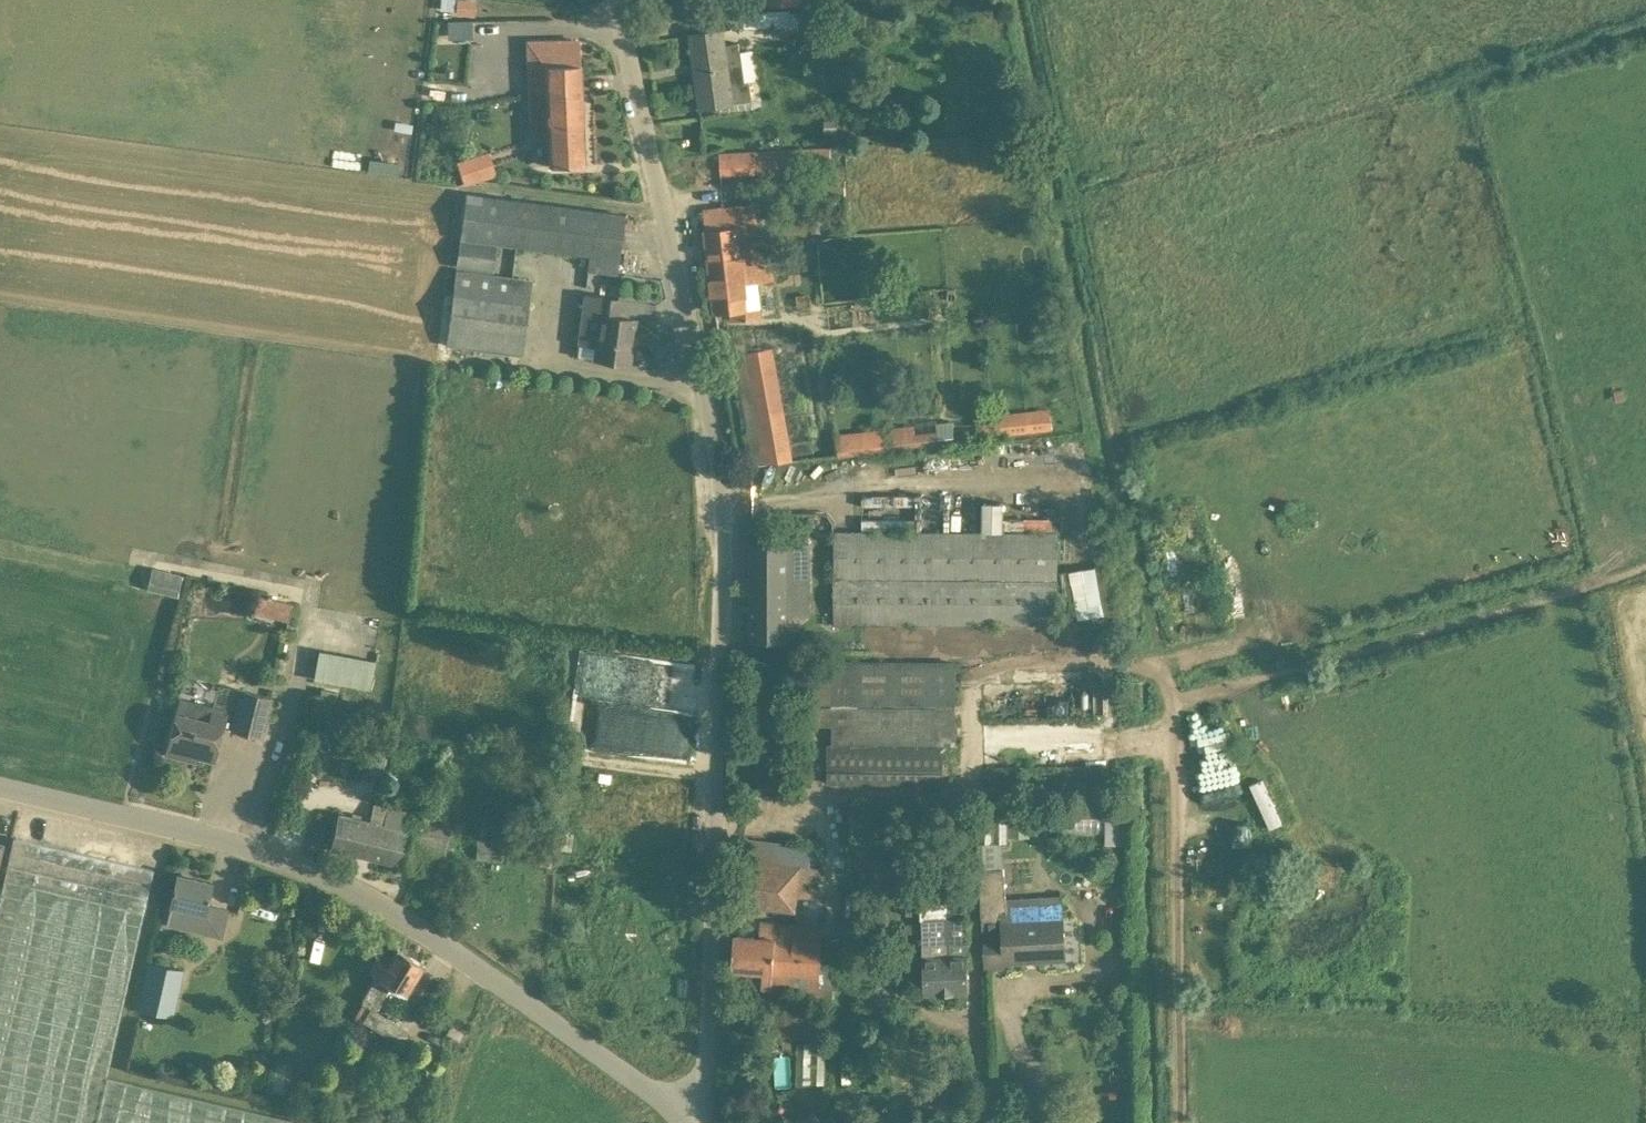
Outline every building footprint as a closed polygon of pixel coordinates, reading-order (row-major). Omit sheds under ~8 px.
[(462,14),(473,15),(475,0),(464,0),(462,14)] [(771,8),(731,10),(732,29),(773,26),(810,25),(810,11),(791,12),(791,9),(771,10),(771,8)] [(445,18),(445,35),(471,34),(470,17),(445,18)] [(700,108),(722,105),(735,103),(735,101),(753,99),(750,80),(745,81),(739,41),(728,43),(725,29),(690,34),(700,108)] [(579,40),(544,42),(524,43),(524,65),(528,65),(531,135),(547,134),(549,166),(585,164),(579,40)] [(449,366),(452,345),(522,355),(532,278),(456,268),(452,294),(445,293),(458,191),(0,130),(0,300),(449,366)] [(720,153),(721,175),(831,168),(830,146),(720,153)] [(464,185),(483,179),(475,155),(456,161),(464,185)] [(367,171),(398,175),(400,162),(369,158),(367,171)] [(466,193),(461,237),(459,237),(456,266),(493,271),(496,242),(618,258),(624,214),(466,193)] [(704,209),(716,311),(749,307),(761,306),(759,282),(774,281),(771,251),(754,253),(749,204),(704,209)] [(595,346),(594,358),(630,363),(636,319),(617,316),(619,299),(583,294),(576,343),(595,346)] [(729,354),(734,353),(754,464),(794,459),(773,346),(746,351),(744,341),(727,344),(729,354)] [(978,422),(979,437),(1052,428),(1052,414),(978,422)] [(937,422),(938,430),(939,444),(954,443),(954,420),(937,422)] [(917,447),(939,444),(938,430),(916,432),(915,424),(885,428),(886,433),(888,450),(917,447)] [(885,427),(836,432),(838,455),(887,450),(885,427)] [(835,624),(1059,624),(1059,530),(835,529),(835,624)] [(752,640),(787,640),(787,615),(810,615),(809,542),(752,542),(752,640)] [(1097,562),(1100,613),(1110,613),(1107,562),(1097,562)] [(1067,567),(1075,617),(1101,613),(1093,563),(1067,567)] [(152,566),(147,588),(177,596),(183,574),(152,566)] [(287,617),(289,596),(249,591),(246,611),(287,617)] [(316,649),(312,678),(369,684),(373,655),(316,649)] [(799,723),(822,723),(832,723),(832,743),(944,745),(956,745),(957,663),(800,661),(799,723)] [(333,705),(336,691),(320,687),(317,701),(333,705)] [(262,737),(272,695),(242,688),(236,714),(225,712),(226,706),(213,703),(209,721),(176,713),(166,753),(185,758),(186,753),(214,759),(222,725),(232,728),(231,730),(262,737)] [(410,779),(414,750),(393,747),(389,776),(410,779)] [(1227,806),(1218,748),(1195,752),(1204,810),(1227,806)] [(611,768),(612,752),(578,751),(577,767),(611,768)] [(1268,826),(1281,821),(1263,776),(1250,781),(1268,826)] [(892,800),(865,799),(864,850),(892,852),(892,800)] [(416,868),(428,816),(386,806),(382,823),(382,824),(396,828),(392,844),(381,841),(379,848),(372,846),(369,857),(416,868)] [(382,823),(338,813),(330,848),(369,857),(372,846),(379,848),(381,841),(392,844),(396,828),(382,824),(382,823)] [(1044,813),(1044,824),(1056,824),(1056,813),(1044,813)] [(1029,814),(1009,815),(1009,835),(1029,835),(1029,814)] [(1009,842),(1009,835),(1009,815),(980,815),(980,842),(1009,842)] [(451,822),(428,816),(416,868),(439,873),(451,822)] [(1242,844),(1241,822),(1204,823),(1205,846),(1242,844)] [(9,858),(0,895),(0,1122),(311,1122),(106,1076),(153,869),(13,837),(9,858)] [(476,843),(475,860),(501,861),(502,844),(476,843)] [(550,868),(552,859),(541,856),(538,865),(550,868)] [(743,858),(738,904),(796,910),(799,892),(817,894),(820,868),(806,866),(743,858)] [(177,874),(169,906),(165,924),(209,935),(217,905),(207,902),(211,882),(177,874)] [(1065,957),(1063,916),(1062,911),(1025,913),(1025,895),(998,896),(999,930),(985,931),(987,966),(1006,965),(1006,961),(1065,957)] [(968,918),(922,919),(924,993),(969,992),(968,956),(968,918)] [(921,923),(907,923),(908,933),(921,932),(921,923)] [(859,942),(836,941),(735,935),(732,970),(763,972),(762,992),(833,996),(833,987),(857,988),(859,942)] [(387,964),(377,958),(368,972),(374,975),(360,1000),(363,1002),(370,1006),(376,1010),(390,985),(404,994),(422,963),(397,948),(387,964)] [(194,967),(150,958),(137,1013),(190,1024),(195,998),(187,996),(194,967)] [(370,1006),(363,1002),(355,1015),(362,1020),(370,1006)] [(410,1031),(376,1010),(370,1006),(362,1020),(402,1045),(410,1031)] [(802,1034),(803,1011),(803,1008),(765,1007),(764,1033),(802,1034)] [(452,1022),(445,1032),(459,1040),(465,1030),(452,1022)] [(796,1041),(795,1081),(824,1081),(825,1042),(796,1041)]
